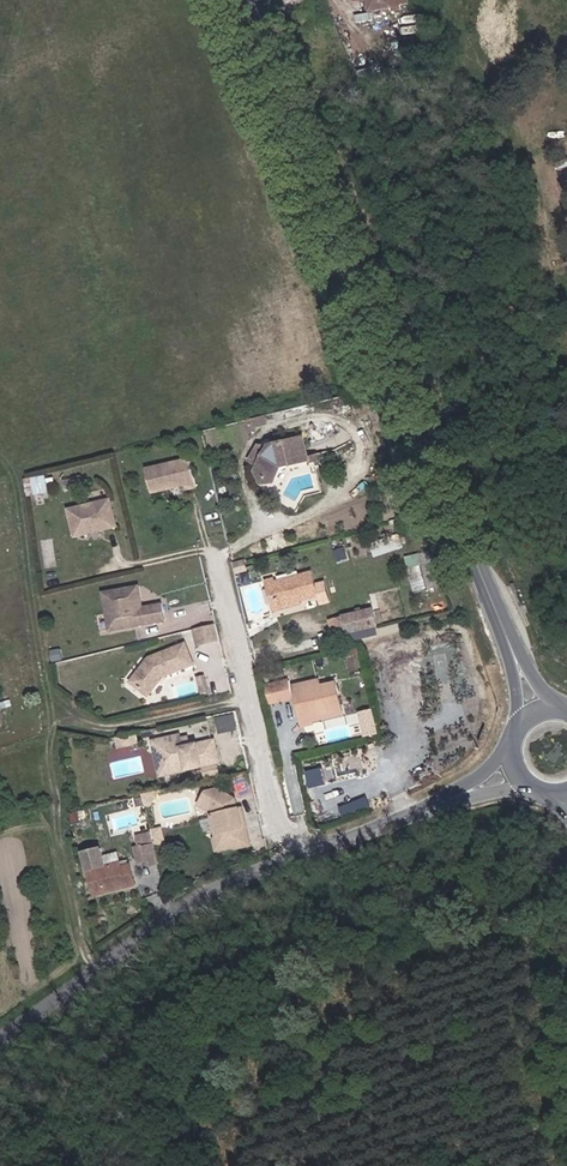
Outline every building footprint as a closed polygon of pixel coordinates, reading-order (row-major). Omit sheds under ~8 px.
[(355,2),(357,10),(360,18),(363,29),(400,21),(394,0),(361,0),(355,2)] [(351,12),(354,21),(360,18),(357,10),(351,12)] [(267,415),(249,420),(252,428),(269,423),(267,415)] [(267,478),(277,478),(285,466),(310,461),(311,462),(319,460),(318,455),(309,457),(305,439),(273,446),(269,452),(261,446),(252,461),(260,466),(257,471),(267,478)] [(194,485),(187,459),(145,468),(150,489),(184,482),(185,487),(194,485)] [(267,478),(257,471),(261,483),(275,482),(277,478),(267,478)] [(29,493),(46,490),(44,477),(27,480),(29,493)] [(108,501),(69,509),(75,537),(115,527),(108,501)] [(246,561),(236,564),(238,572),(248,570),(246,561)] [(277,602),(296,599),(314,594),(309,573),(271,581),(277,602)] [(277,602),(271,581),(265,583),(272,610),(297,604),(296,599),(277,602)] [(136,587),(99,593),(106,631),(162,622),(159,605),(139,608),(136,606),(135,603),(138,602),(136,587)] [(370,610),(344,616),(347,632),(374,626),(370,610)] [(194,630),(197,641),(217,635),(214,625),(194,630)] [(218,641),(217,635),(197,641),(198,646),(218,641)] [(186,642),(150,656),(131,681),(149,695),(164,675),(167,674),(194,663),(186,642)] [(340,704),(335,681),(320,684),(319,680),(295,686),(304,725),(312,723),(311,719),(323,716),(322,708),(340,704)] [(188,682),(181,683),(184,698),(191,697),(188,682)] [(289,682),(267,687),(271,703),(292,698),(289,682)] [(341,712),(340,704),(322,708),(323,716),(341,712)] [(360,711),(365,736),(381,733),(376,708),(360,711)] [(222,733),(238,729),(234,713),(218,717),(222,733)] [(190,732),(183,733),(186,745),(193,743),(190,732)] [(183,733),(155,741),(164,774),(199,765),(202,778),(223,772),(220,759),(222,759),(217,737),(193,743),(186,745),(183,733)] [(135,735),(119,739),(122,751),(138,746),(135,735)] [(219,791),(207,793),(197,806),(211,816),(210,816),(214,835),(216,835),(214,839),(216,850),(235,845),(234,840),(249,837),(247,828),(244,828),(240,809),(239,810),(236,800),(219,791)] [(139,798),(128,801),(130,813),(136,811),(140,804),(139,798)] [(249,837),(234,840),(236,848),(251,844),(249,837)] [(149,871),(160,869),(154,839),(139,842),(142,853),(137,854),(141,868),(148,866),(149,871)] [(85,853),(95,895),(136,885),(131,865),(121,868),(120,863),(106,866),(102,849),(85,853)]
